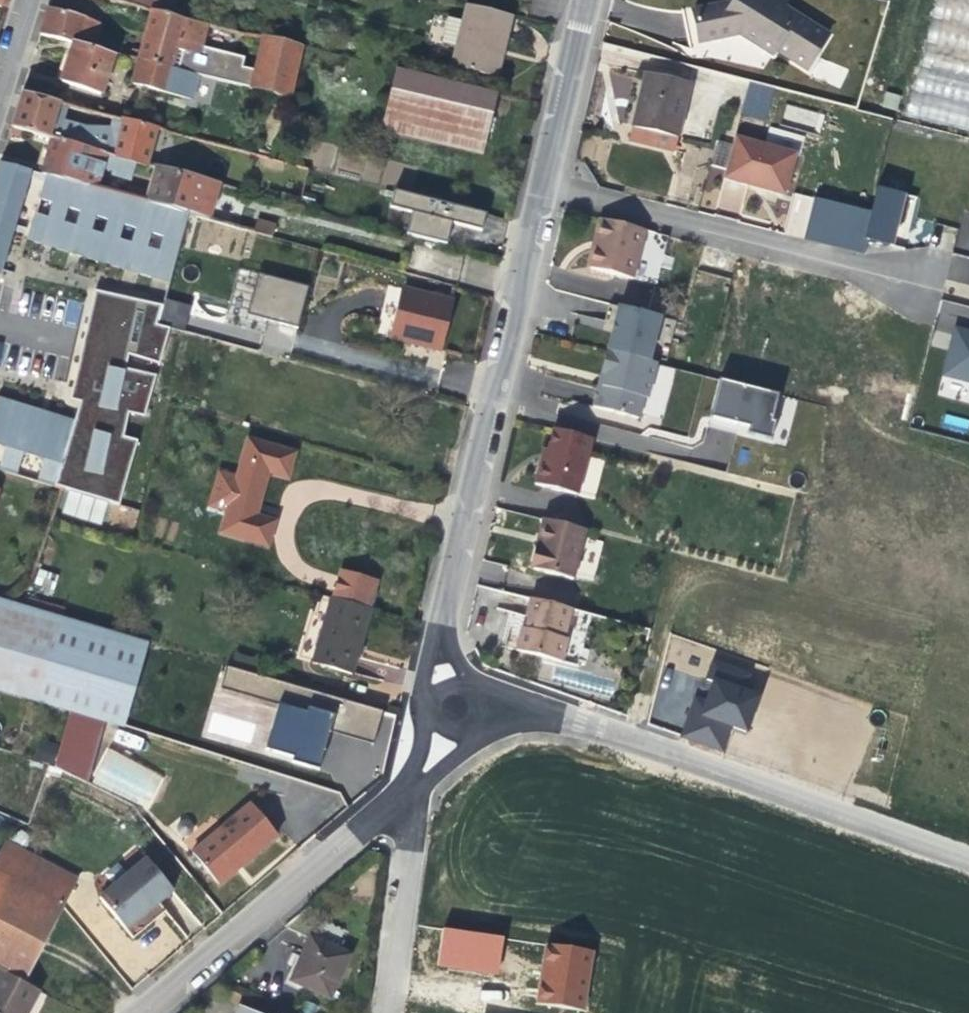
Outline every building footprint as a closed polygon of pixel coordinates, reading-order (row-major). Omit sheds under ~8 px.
[(175,0),(156,0),(152,13),(170,18),(175,0)] [(768,0),(734,0),(731,4),(691,13),(698,44),(738,35),(771,57),(774,52),(806,72),(827,37),(783,10),(768,0)] [(783,10),(787,3),(782,0),(768,0),(783,10)] [(906,123),(968,139),(968,0),(936,0),(906,123)] [(503,46),(511,16),(467,5),(463,23),(455,51),(452,68),(490,77),(497,51),(502,52),(503,46)] [(96,45),(101,28),(85,22),(85,21),(48,11),(39,38),(74,47),(107,56),(108,56),(110,49),(96,45)] [(199,59),(207,28),(186,22),(170,18),(152,13),(151,15),(147,29),(140,55),(134,53),(132,62),(138,64),(194,78),(195,72),(198,59),(199,59)] [(455,51),(463,23),(448,19),(442,47),(443,48),(443,51),(447,52),(448,50),(455,51)] [(252,92),(264,40),(236,34),(227,74),(225,85),(252,92)] [(287,100),(300,48),(264,40),(252,92),(287,100)] [(100,99),(114,57),(108,56),(107,56),(74,47),(67,66),(61,85),(100,99)] [(114,57),(116,51),(110,49),(108,56),(114,57)] [(495,78),(502,52),(497,51),(490,77),(495,78)] [(191,103),(197,80),(194,78),(138,64),(131,87),(191,103)] [(225,85),(227,74),(209,70),(207,77),(206,82),(225,85)] [(479,157),(493,95),(433,80),(398,71),(382,134),(479,157)] [(206,82),(207,77),(195,72),(194,78),(197,80),(206,82)] [(675,139),(688,85),(645,75),(632,129),(675,139)] [(749,84),(741,115),(764,121),(772,90),(749,84)] [(56,121),(61,106),(21,96),(15,116),(10,130),(51,142),(79,150),(85,130),(56,121)] [(786,106),(783,119),(816,125),(819,112),(786,106)] [(147,169),(156,131),(113,120),(110,131),(120,134),(117,146),(100,138),(95,155),(106,158),(147,169)] [(675,139),(632,129),(630,137),(629,141),(671,151),(675,139)] [(95,155),(100,138),(85,130),(79,150),(95,155)] [(187,155),(191,140),(172,135),(168,150),(187,155)] [(97,190),(106,158),(95,155),(79,150),(51,142),(46,158),(42,174),(48,176),(75,184),(97,190)] [(795,159),(736,144),(726,183),(753,191),(784,199),(795,159)] [(32,172),(1,163),(0,166),(0,278),(0,277),(2,272),(14,233),(15,228),(32,174),(32,172)] [(188,174),(169,168),(167,174),(187,179),(188,174)] [(213,204),(218,187),(187,179),(167,174),(156,172),(148,205),(158,208),(185,216),(187,217),(207,222),(213,204)] [(41,183),(43,178),(32,174),(30,180),(36,181),(41,183)] [(67,210),(75,184),(48,176),(40,202),(51,205),(47,219),(35,216),(27,242),(42,247),(44,242),(50,244),(56,246),(63,225),(67,210)] [(94,219),(103,192),(97,190),(75,184),(67,210),(79,214),(74,228),(63,225),(54,251),(70,256),(72,251),(77,252),(83,254),(90,233),(94,219)] [(900,198),(874,190),(871,213),(814,200),(802,241),(822,245),(867,254),(869,240),(889,246),(900,198)] [(122,227),(131,200),(103,192),(94,219),(106,222),(101,237),(90,233),(83,254),(84,255),(82,260),(98,264),(99,260),(105,262),(111,264),(118,242),(122,227)] [(445,247),(450,225),(480,233),(483,223),(484,216),(395,193),(393,193),(389,209),(410,215),(405,236),(445,247)] [(149,236),(158,208),(148,205),(131,200),(122,227),(134,231),(129,246),(118,242),(111,264),(110,268),(125,273),(127,268),(138,272),(145,250),(149,236)] [(176,258),(187,217),(185,216),(158,208),(149,236),(161,240),(157,254),(145,250),(138,272),(139,272),(137,277),(153,281),(155,277),(160,279),(169,281),(175,259),(174,258),(176,258)] [(656,284),(667,236),(598,220),(593,241),(596,241),(593,255),(590,269),(656,284)] [(25,237),(27,231),(20,229),(15,228),(14,233),(25,237)] [(54,251),(56,246),(50,244),(44,242),(42,247),(54,251)] [(82,260),(84,255),(83,254),(77,252),(72,251),(70,256),(82,260)] [(951,254),(947,281),(968,284),(968,257),(951,254)] [(110,268),(111,264),(105,262),(99,260),(98,264),(110,268)] [(137,277),(139,272),(132,270),(127,268),(125,273),(137,277)] [(11,281),(13,276),(8,274),(2,272),(0,277),(11,281)] [(307,289),(256,276),(248,315),(278,323),(298,328),(307,289)] [(168,286),(169,281),(160,279),(155,277),(153,281),(168,286)] [(446,320),(451,302),(401,290),(398,303),(391,335),(390,340),(438,351),(446,320)] [(136,442),(121,438),(128,414),(143,418),(154,378),(155,377),(124,369),(127,356),(158,365),(168,329),(157,325),(162,309),(94,293),(83,344),(97,349),(80,404),(73,423),(0,400),(0,448),(4,450),(0,462),(0,471),(54,487),(63,490),(118,507),(128,471),(129,468),(136,442)] [(391,335),(398,303),(384,300),(377,332),(391,335)] [(648,362),(659,317),(619,307),(614,325),(616,326),(614,334),(612,333),(607,352),(648,362)] [(953,324),(942,376),(968,383),(968,328),(953,324)] [(80,404),(97,349),(83,344),(65,399),(80,404)] [(638,419),(652,363),(648,362),(607,352),(601,374),(604,375),(601,386),(598,386),(593,408),(638,419)] [(578,496),(592,440),(553,429),(547,452),(544,462),(540,461),(534,485),(578,496)] [(288,477),(292,455),(246,445),(223,533),(268,544),(273,523),(255,520),(262,492),(266,473),(288,477)] [(539,547),(545,519),(540,518),(537,529),(533,545),(539,547)] [(570,579),(583,529),(545,519),(539,547),(533,545),(528,567),(570,579)] [(374,583),(339,574),(332,599),(368,609),(374,583)] [(361,640),(368,609),(332,599),(312,664),(351,675),(361,640)] [(575,663),(588,614),(529,599),(525,613),(528,614),(524,625),(521,624),(516,648),(575,663)] [(10,604),(0,601),(0,693),(70,713),(99,722),(104,723),(121,729),(146,644),(124,638),(10,604)] [(282,707),(288,686),(226,668),(220,689),(282,707)] [(731,726),(747,732),(760,692),(710,676),(704,696),(694,693),(679,739),(722,753),(731,726)] [(340,730),(371,739),(378,714),(288,686),(282,707),(279,711),(330,727),(340,730)] [(330,727),(279,711),(265,751),(292,756),(290,764),(317,771),(326,741),(330,727)] [(87,786),(104,723),(99,722),(70,713),(53,769),(87,786)] [(147,810),(164,776),(107,746),(89,780),(147,810)] [(276,837),(250,805),(191,854),(218,886),(244,864),(276,837)] [(4,843),(0,850),(0,877),(61,909),(75,885),(4,843)] [(158,904),(172,892),(145,860),(98,900),(132,940),(151,923),(144,915),(158,904)] [(0,877),(0,972),(25,985),(61,909),(0,877)] [(164,913),(158,904),(144,915),(151,923),(157,919),(164,913)] [(504,938),(442,926),(438,949),(434,968),(496,980),(504,938)] [(328,1000),(349,956),(310,939),(299,961),(289,983),(328,1000)] [(590,952),(547,946),(539,1004),(584,1009),(590,952)] [(38,993),(24,986),(25,985),(0,972),(0,1012),(27,1012),(38,993)] [(363,997),(351,995),(349,1012),(360,1012),(363,997)]
